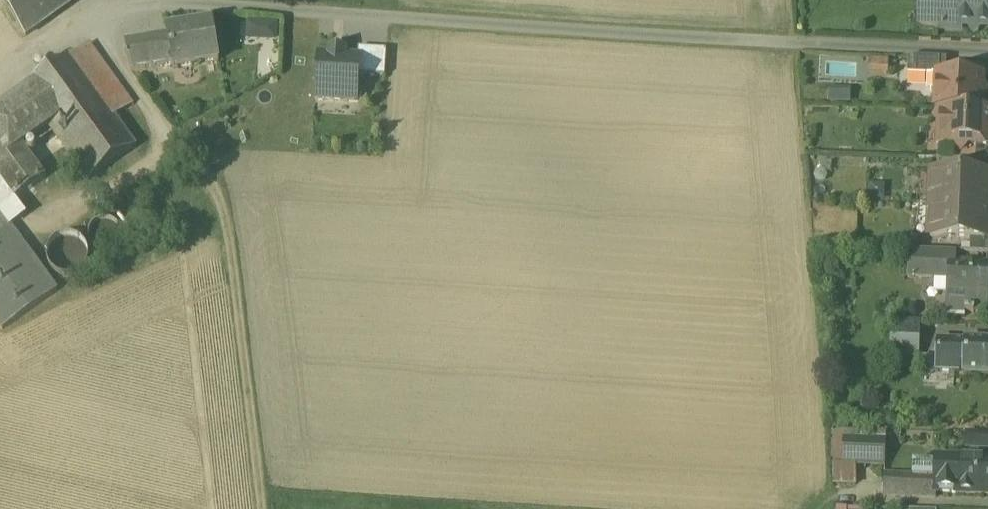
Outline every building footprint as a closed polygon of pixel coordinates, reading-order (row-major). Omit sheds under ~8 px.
[(26,38),(80,0),(0,0),(0,2),(26,38)] [(935,19),(942,19),(941,30),(960,31),(961,27),(969,27),(974,32),(979,28),(987,28),(987,14),(987,0),(935,0),(935,19)] [(250,40),(281,41),(282,22),(250,21),(250,40)] [(169,43),(127,50),(129,62),(126,63),(127,66),(129,65),(131,74),(173,68),(173,71),(219,63),(213,26),(167,33),(169,43)] [(90,44),(24,91),(50,128),(89,181),(136,148),(115,118),(133,105),(90,44)] [(387,52),(358,50),(358,60),(359,61),(358,77),(385,78),(387,52)] [(358,60),(320,58),(317,100),(356,102),(358,77),(359,61),(358,60)] [(947,61),(908,60),(908,76),(927,77),(937,78),(937,76),(946,76),(947,61)] [(946,76),(937,76),(937,78),(936,93),(935,111),(941,112),(941,111),(981,112),(983,78),(946,76)] [(937,78),(927,77),(927,88),(931,92),(936,93),(937,78)] [(24,91),(0,109),(0,114),(24,147),(50,128),(24,91)] [(832,94),(832,102),(853,102),(854,94),(832,94)] [(941,111),(941,112),(941,115),(935,120),(940,125),(940,132),(950,132),(950,147),(956,147),(961,153),(966,148),(976,148),(987,148),(987,112),(981,112),(941,111)] [(0,114),(0,178),(16,201),(47,179),(24,147),(0,114)] [(976,148),(976,161),(976,162),(987,162),(987,148),(976,148)] [(976,162),(976,161),(974,162),(973,175),(987,176),(987,162),(976,162)] [(933,174),(931,206),(987,208),(987,176),(973,175),(933,174)] [(0,178),(0,213),(11,228),(27,216),(16,201),(0,178)] [(931,206),(930,239),(971,240),(987,241),(987,231),(987,228),(987,208),(931,206)] [(10,342),(65,303),(11,228),(0,213),(0,327),(10,342)] [(112,220),(109,219),(105,219),(101,219),(98,220),(95,222),(92,225),(90,227),(89,230),(89,233),(88,236),(89,239),(90,242),(91,245),(94,248),(96,249),(98,251),(101,252),(105,252),(109,252),(112,251),(115,249),(118,247),(120,244),(121,241),(121,239),(122,237),(122,235),(121,232),(121,229),(119,226),(116,223),(115,222),(112,220)] [(987,231),(987,241),(971,240),(970,254),(987,254),(987,231)] [(74,238),(68,236),(61,238),(58,239),(54,242),(52,244),(50,247),(48,251),(48,253),(47,258),(48,262),(48,265),(50,269),(53,272),(55,274),(58,276),(61,277),(64,278),(69,278),(73,278),(77,276),(80,275),(82,273),(83,271),(86,268),(88,264),(88,262),(89,259),(89,257),(89,255),(88,252),(87,249),(85,246),(83,243),(80,241),(77,239),(74,238)] [(935,253),(910,252),(909,267),(934,267),(935,253)] [(954,254),(935,253),(934,267),(934,279),(948,280),(949,266),(954,266),(954,254)] [(949,266),(948,280),(946,314),(947,314),(947,318),(965,319),(965,314),(974,315),(974,313),(986,314),(987,273),(987,268),(954,266),(949,266)] [(934,267),(909,267),(909,279),(934,279),(934,267)] [(926,324),(892,323),(891,356),(918,358),(919,325),(926,325),(926,324)] [(965,344),(938,342),(936,372),(963,374),(965,344)] [(965,342),(965,344),(963,374),(963,376),(987,377),(987,343),(965,342)] [(887,444),(846,442),(845,465),(886,467),(887,444)] [(937,459),(937,477),(936,494),(987,496),(987,461),(937,459)] [(937,477),(886,475),(885,498),(936,500),(936,494),(937,477)]
